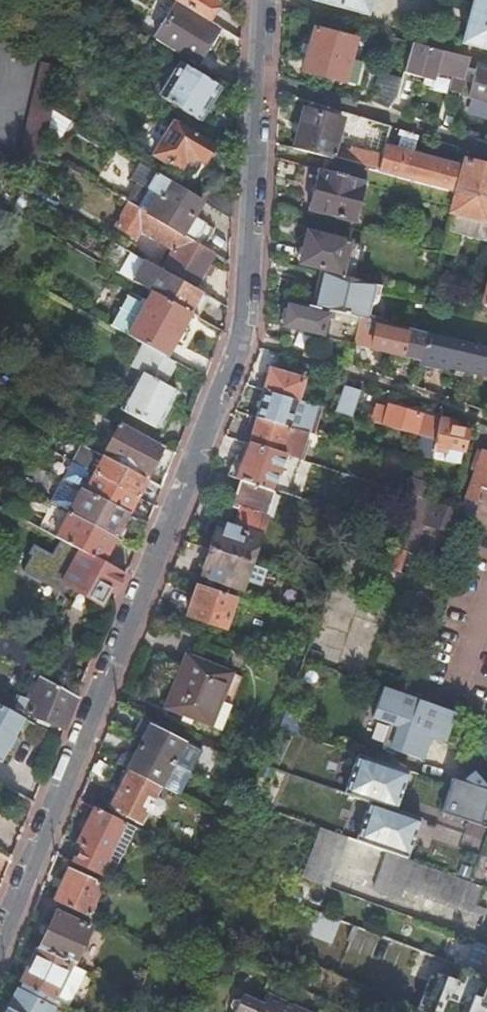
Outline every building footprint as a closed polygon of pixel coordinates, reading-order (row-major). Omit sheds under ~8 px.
[(177,3),(207,21),(217,5),(209,0),(173,0),(177,3)] [(311,2),(366,16),(371,0),(312,0),(311,2)] [(461,46),(486,52),(486,0),(473,0),(461,46)] [(177,3),(155,41),(194,65),(218,28),(207,21),(177,3)] [(302,73),(343,84),(347,70),(350,60),(355,40),(314,29),(302,73)] [(466,68),(468,59),(412,44),(405,68),(426,74),(423,84),(431,86),(435,72),(454,77),(450,91),(459,94),(466,68)] [(158,99),(180,65),(171,59),(150,94),(158,99)] [(359,63),(350,60),(347,70),(356,73),(359,63)] [(18,158),(38,162),(40,154),(46,132),(50,111),(60,67),(40,63),(18,158)] [(218,88),(180,65),(158,99),(197,123),(218,88)] [(347,70),(343,84),(352,87),(356,73),(347,70)] [(471,70),(464,93),(468,94),(467,98),(486,104),(486,74),(471,70)] [(401,81),(378,75),(371,102),(388,109),(397,99),(401,81)] [(477,107),(468,137),(486,143),(486,142),(486,118),(484,117),(486,110),(477,107)] [(303,110),(293,150),(322,158),(331,160),(342,121),(303,110)] [(70,122),(50,111),(46,132),(59,139),(70,122)] [(384,148),(389,128),(355,117),(350,150),(381,158),(384,148)] [(213,147),(174,123),(152,156),(193,181),(213,147)] [(397,151),(384,148),(381,158),(377,173),(450,192),(457,167),(411,155),(417,136),(402,132),(397,151)] [(381,158),(350,150),(342,147),(338,162),(367,170),(377,173),(381,158)] [(0,180),(10,163),(0,157),(0,180)] [(364,182),(446,205),(450,192),(377,173),(367,170),(338,162),(331,160),(322,158),(319,170),(364,182)] [(460,234),(482,239),(486,224),(486,222),(486,218),(486,167),(464,161),(452,207),(446,231),(460,234)] [(212,229),(191,218),(200,202),(199,201),(144,167),(140,165),(139,164),(129,181),(130,181),(134,184),(138,186),(127,205),(128,205),(147,218),(195,245),(198,240),(204,244),(212,229)] [(353,222),(364,182),(319,170),(308,210),(353,222)] [(200,202),(231,220),(232,207),(233,197),(209,184),(199,201),(200,202)] [(196,285),(213,254),(195,245),(147,218),(128,205),(114,228),(133,240),(139,230),(167,246),(171,252),(164,266),(196,285)] [(446,231),(440,253),(455,257),(460,234),(446,231)] [(348,243),(307,233),(303,248),(298,249),(296,259),(299,262),(298,265),(340,275),(348,243)] [(360,246),(348,243),(340,275),(339,277),(352,280),(360,246)] [(143,261),(130,254),(118,274),(131,281),(143,261)] [(148,291),(151,292),(189,313),(196,318),(207,297),(160,271),(143,261),(131,281),(148,291)] [(367,320),(375,286),(352,280),(339,277),(317,272),(309,307),(359,319),(367,320)] [(127,337),(142,345),(164,357),(189,313),(151,292),(146,302),(127,337)] [(110,327),(127,337),(146,302),(142,299),(140,304),(126,296),(110,327)] [(353,343),(359,319),(309,307),(288,302),(287,309),(283,311),(281,321),(283,325),(282,327),(353,344),(353,343)] [(376,322),(367,320),(359,319),(353,343),(407,356),(407,358),(419,361),(420,358),(423,341),(413,339),(415,331),(407,329),(376,322)] [(423,341),(425,335),(415,331),(413,339),(423,341)] [(425,335),(423,341),(420,358),(423,366),(442,370),(446,366),(486,375),(486,349),(425,335)] [(140,373),(127,398),(162,416),(175,392),(162,385),(174,363),(164,357),(142,345),(129,367),(140,373)] [(270,372),(302,382),(304,375),(272,365),(270,372)] [(263,374),(259,389),(264,391),(296,400),(302,382),(270,372),(268,376),(263,374)] [(353,418),(360,392),(345,386),(336,412),(353,418)] [(313,436),(321,408),(296,400),(264,391),(255,418),(288,428),(307,434),(313,436)] [(162,416),(127,398),(119,412),(154,431),(162,416)] [(435,442),(438,422),(388,407),(386,414),(373,409),(371,417),(367,416),(365,421),(421,438),(435,442)] [(288,428),(255,418),(251,417),(248,427),(253,429),(248,445),(280,455),(285,456),(298,461),(307,434),(288,428)] [(452,421),(439,419),(438,422),(435,442),(421,438),(418,448),(432,452),(446,455),(447,449),(462,452),(466,431),(451,428),(452,421)] [(120,424),(102,457),(143,480),(160,446),(120,424)] [(253,429),(248,427),(243,443),(248,445),(253,429)] [(270,491),(285,456),(280,455),(248,445),(239,465),(232,464),(226,477),(239,482),(263,490),(270,491)] [(79,446),(70,463),(92,475),(102,457),(79,446)] [(462,452),(447,449),(446,455),(444,462),(460,465),(462,452)] [(482,453),(480,458),(474,456),(469,470),(475,472),(461,510),(454,507),(453,511),(420,500),(416,499),(403,535),(397,550),(407,553),(412,555),(422,525),(453,536),(455,530),(468,534),(479,487),(486,490),(486,454),(482,453)] [(284,496),(298,461),(285,456),(270,491),(273,492),(284,496)] [(92,475),(136,498),(146,481),(143,480),(102,457),(92,475)] [(70,463),(61,481),(79,490),(83,492),(92,475),(70,463)] [(92,475),(83,492),(128,516),(136,498),(92,475)] [(416,499),(420,500),(424,485),(410,480),(405,495),(416,499)] [(262,527),(264,520),(255,517),(263,490),(239,482),(230,508),(239,511),(237,514),(236,519),(252,524),(262,527)] [(79,490),(67,513),(115,539),(119,542),(126,530),(121,528),(128,516),(83,492),(79,490)] [(255,517),(264,520),(273,492),(270,491),(263,490),(255,517)] [(403,535),(416,499),(405,495),(401,494),(389,530),(403,535)] [(115,539),(67,513),(58,529),(41,520),(36,528),(59,540),(102,564),(115,539)] [(209,551),(249,564),(258,538),(262,527),(252,524),(236,519),(233,529),(218,524),(209,551)] [(59,540),(50,556),(31,545),(26,555),(29,557),(20,572),(59,594),(64,586),(99,606),(104,598),(112,602),(114,596),(125,576),(102,564),(59,540)] [(390,570),(399,573),(407,553),(397,550),(390,570)] [(244,581),(249,564),(209,551),(200,578),(240,592),(244,581)] [(249,564),(244,581),(258,586),(260,582),(273,586),(276,579),(262,575),(264,569),(249,564)] [(223,630),(234,598),(198,586),(187,617),(223,630)] [(26,672),(34,658),(0,640),(0,658),(26,672)] [(178,671),(232,695),(237,682),(182,660),(178,671)] [(216,735),(232,695),(178,671),(161,713),(216,735)] [(45,722),(64,729),(76,699),(39,679),(36,686),(31,684),(25,701),(19,699),(15,710),(25,714),(38,719),(36,724),(43,726),(45,722)] [(427,702),(382,687),(371,719),(389,725),(381,748),(420,761),(428,738),(442,743),(448,726),(452,714),(453,711),(427,702)] [(23,720),(0,707),(0,762),(23,720)] [(285,707),(277,729),(296,736),(304,713),(285,707)] [(139,722),(133,734),(133,736),(141,740),(148,725),(141,721),(139,722)] [(141,740),(137,747),(174,765),(185,743),(148,725),(141,740)] [(174,765),(190,772),(191,773),(202,750),(185,743),(174,765)] [(177,797),(190,772),(174,765),(137,747),(131,760),(125,770),(161,789),(177,797)] [(408,772),(358,755),(345,794),(394,811),(408,772)] [(125,770),(131,760),(130,759),(119,760),(115,765),(125,770)] [(154,801),(161,789),(125,770),(106,808),(142,827),(149,813),(153,816),(158,814),(161,809),(159,803),(154,801)] [(481,826),(486,806),(486,788),(474,772),(461,781),(451,778),(441,814),(481,826)] [(420,820),(370,803),(357,842),(406,858),(420,820)] [(126,824),(94,808),(76,845),(80,846),(76,856),(72,864),(110,882),(118,865),(107,860),(126,824)] [(118,865),(136,829),(126,824),(107,860),(118,865)] [(327,889),(346,838),(319,828),(301,877),(302,879),(327,889)] [(387,853),(374,891),(398,901),(402,890),(470,915),(476,900),(486,904),(486,888),(387,853)] [(70,871),(54,902),(86,918),(102,887),(70,871)] [(307,937),(330,945),(339,922),(316,913),(307,937)] [(69,965),(72,967),(89,931),(54,915),(37,951),(69,965)] [(480,976),(486,955),(486,947),(475,942),(464,970),(480,976)] [(69,965),(37,951),(20,984),(23,985),(52,1000),(69,965)] [(72,967),(69,965),(52,1000),(62,1006),(80,970),(72,967)] [(480,976),(464,970),(461,969),(456,983),(437,976),(423,1011),(486,1011),(486,979),(480,976)] [(435,980),(428,977),(416,1011),(417,1011),(423,1011),(435,980)] [(52,1000),(23,985),(19,994),(16,993),(10,1006),(0,1000),(0,1011),(50,1011),(47,1010),(52,1000)] [(268,993),(263,1003),(244,994),(235,1011),(307,1011),(268,993)]
